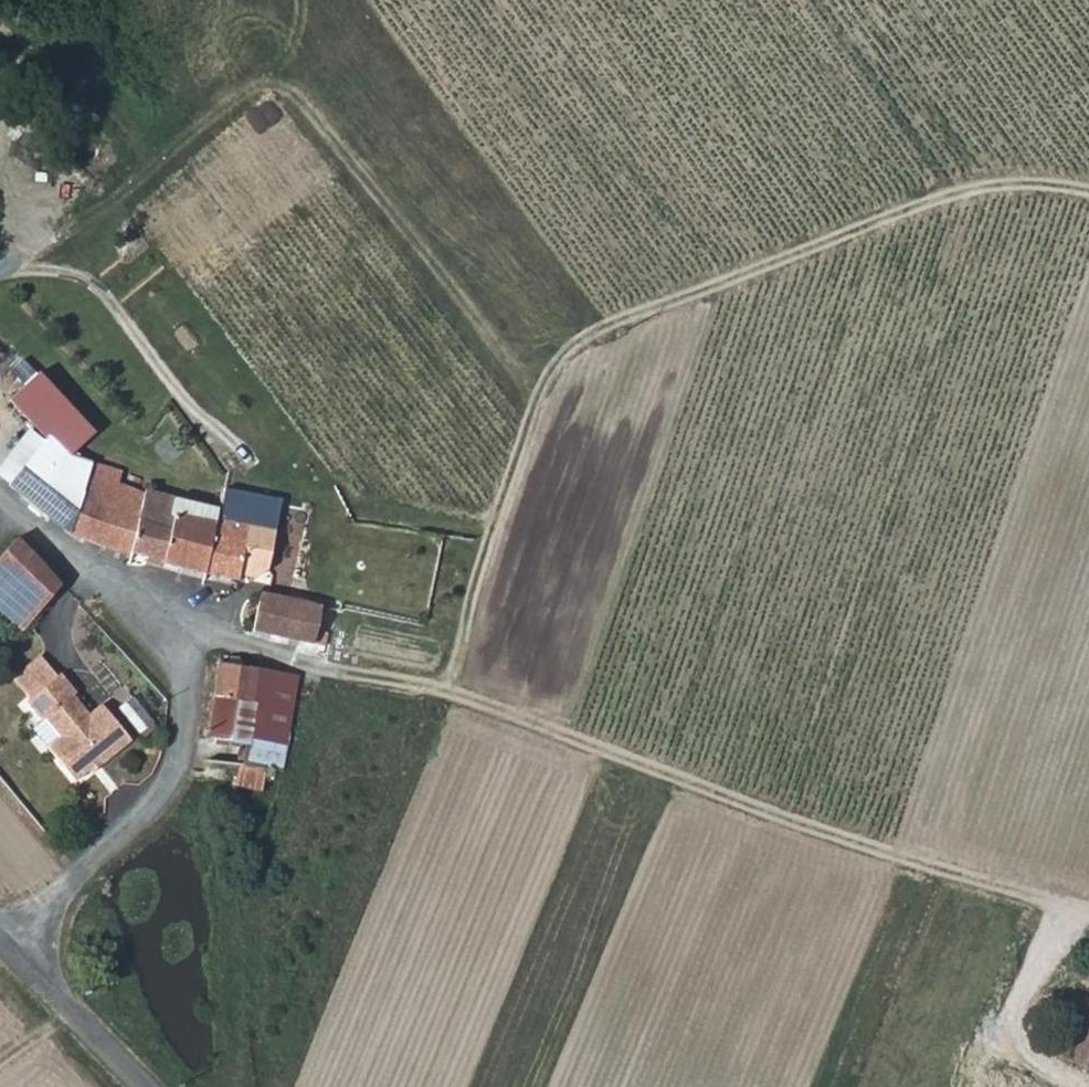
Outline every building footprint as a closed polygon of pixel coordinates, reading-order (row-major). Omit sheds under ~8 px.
[(93,461),(73,455),(52,433),(10,481),(69,531),(93,461)] [(93,461),(69,531),(130,556),(144,494),(119,484),(122,472),(93,461)] [(159,567),(221,577),(238,581),(241,575),(249,577),(263,575),(279,507),(221,493),(218,509),(145,492),(144,494),(130,556),(159,567)] [(0,557),(0,609),(25,631),(71,594),(40,558),(18,539),(0,557)] [(260,594),(254,632),(324,648),(327,632),(316,630),(321,606),(260,594)] [(213,695),(232,698),(237,666),(217,663),(213,695)] [(255,701),(249,734),(282,740),(285,730),(287,730),(296,688),(257,683),(258,669),(237,666),(232,698),(255,701)] [(296,688),(299,677),(258,669),(257,683),(296,688)] [(72,697),(76,693),(60,674),(27,702),(43,721),(46,719),(61,737),(48,748),(75,780),(94,764),(101,766),(131,741),(100,705),(88,715),(72,697)] [(208,740),(246,745),(249,734),(255,701),(232,698),(213,695),(208,740)] [(261,792),(268,770),(242,766),(235,787),(261,792)] [(1088,1067),(1088,1012),(1088,1014),(1071,1060),(1088,1067)]
